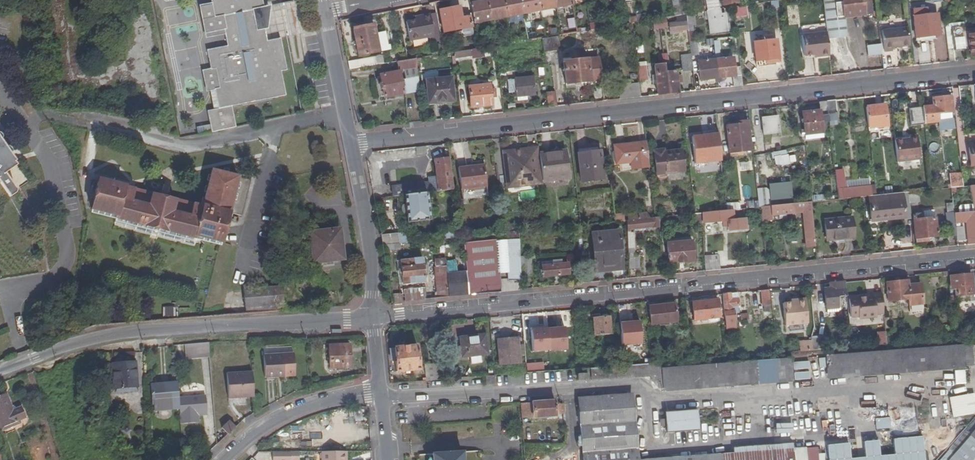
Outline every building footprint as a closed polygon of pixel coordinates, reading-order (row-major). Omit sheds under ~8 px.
[(276,40),(262,43),(260,30),(253,32),(249,12),(260,9),(258,0),(204,0),(208,20),(218,18),(221,31),(218,31),(222,48),(201,53),(205,72),(210,71),(214,90),(209,91),(213,111),(202,113),(207,135),(231,130),(226,108),(281,97),(276,73),(282,72),(276,40)] [(487,0),(485,0),(471,3),(474,22),(490,19),(487,0)] [(504,0),(487,0),(490,19),(507,16),(504,0)] [(522,0),(504,0),(507,16),(524,13),(522,0)] [(538,0),(522,0),(524,13),(539,10),(538,0)] [(555,0),(538,0),(539,10),(556,7),(555,0)] [(672,1),(674,16),(679,15),(686,14),(688,13),(686,0),(678,0),(672,1)] [(706,10),(707,12),(711,33),(727,31),(724,13),(719,14),(716,0),(705,0),(706,6),(706,10)] [(844,15),(836,16),(834,0),(822,0),(826,33),(827,36),(846,34),(844,15)] [(844,15),(871,12),(870,0),(834,0),(836,16),(844,15)] [(440,8),(444,33),(463,30),(463,33),(473,32),(470,17),(463,19),(461,5),(440,8)] [(727,6),(727,18),(748,16),(747,5),(727,6)] [(927,8),(913,9),(915,37),(939,34),(937,13),(928,14),(927,8)] [(688,28),(686,16),(686,14),(679,15),(679,21),(669,22),(669,30),(688,28)] [(424,16),(424,18),(418,19),(408,21),(411,40),(435,36),(431,15),(424,16)] [(688,31),(693,31),(692,25),(695,25),(694,15),(686,16),(688,28),(688,31)] [(374,24),(353,28),(359,55),(380,52),(374,24)] [(974,52),(974,26),(974,29),(964,30),(964,28),(952,29),(954,48),(970,46),(970,53),(974,52)] [(882,30),(884,51),(892,50),(892,47),(909,45),(907,27),(882,30)] [(812,54),(813,56),(829,54),(827,36),(826,33),(800,35),(802,55),(812,54)] [(561,49),(560,36),(547,37),(549,51),(561,49)] [(768,62),(779,61),(776,39),(754,41),(756,60),(767,59),(768,62)] [(698,54),(697,40),(689,40),(691,55),(698,54)] [(867,45),(868,54),(882,53),(881,44),(867,45)] [(452,51),(453,57),(470,55),(469,48),(452,51)] [(597,57),(577,59),(575,51),(572,51),(573,60),(562,61),(565,84),(599,80),(597,57)] [(692,68),(691,56),(684,56),(685,68),(692,68)] [(379,95),(418,90),(414,57),(408,58),(394,60),(395,71),(376,74),(379,95)] [(743,85),(740,66),(734,67),(733,57),(715,59),(718,80),(720,79),(720,77),(732,75),(733,86),(743,85)] [(348,60),(350,67),(363,65),(362,58),(348,60)] [(718,80),(715,59),(698,61),(700,79),(714,77),(714,80),(718,80)] [(656,95),(667,94),(664,72),(663,64),(663,60),(653,62),(656,95)] [(646,80),(645,65),(636,66),(638,80),(646,80)] [(214,90),(210,71),(205,72),(196,74),(200,93),(209,91),(214,90)] [(677,92),(674,71),(664,72),(667,94),(677,92)] [(450,77),(426,80),(428,103),(441,101),(441,98),(452,97),(450,77)] [(531,77),(514,78),(515,96),(532,94),(531,77)] [(489,97),(494,97),(494,95),(493,88),(488,88),(487,84),(475,85),(475,83),(471,84),(471,86),(467,86),(469,107),(490,105),(489,97)] [(547,107),(555,106),(554,91),(546,92),(547,107)] [(932,98),(933,105),(923,106),(924,122),(938,121),(938,113),(952,112),(951,96),(932,98)] [(834,100),(827,101),(829,115),(836,115),(834,100)] [(823,131),(822,116),(829,115),(827,101),(820,101),(821,110),(804,112),(806,133),(823,131)] [(888,125),(886,105),(866,107),(868,127),(888,125)] [(924,122),(923,106),(910,107),(912,124),(924,122)] [(779,116),(764,118),(765,133),(781,132),(779,116)] [(760,118),(753,119),(754,131),(761,131),(760,118)] [(727,126),(730,152),(752,150),(749,120),(740,121),(740,125),(727,126)] [(704,135),(693,136),(696,163),(722,160),(719,130),(710,130),(710,134),(704,135)] [(895,139),(898,161),(920,159),(917,134),(909,135),(909,138),(895,139)] [(11,196),(17,193),(19,189),(7,172),(19,164),(16,161),(11,153),(7,147),(2,139),(0,137),(0,179),(11,196)] [(642,161),(648,160),(646,143),(613,146),(615,164),(625,163),(625,167),(632,167),(632,169),(643,168),(642,161)] [(422,146),(415,147),(416,154),(425,154),(424,146),(422,146)] [(507,186),(542,183),(542,182),(540,158),(539,154),(539,148),(504,151),(507,186)] [(662,149),(653,150),(656,177),(665,176),(665,173),(682,171),(681,150),(662,151),(662,149)] [(774,167),(789,164),(786,149),(771,153),(774,167)] [(565,151),(556,152),(556,157),(540,158),(542,182),(568,179),(565,151)] [(600,152),(580,154),(582,182),(602,181),(600,152)] [(449,158),(445,159),(435,160),(436,176),(428,177),(429,183),(392,186),(393,196),(403,195),(427,193),(452,190),(449,158)] [(457,168),(460,189),(485,187),(483,165),(457,168)] [(242,215),(251,179),(237,176),(212,170),(203,206),(176,199),(176,201),(155,196),(155,194),(100,180),(93,209),(123,216),(122,219),(196,237),(196,234),(222,240),(229,211),(242,215)] [(845,173),(835,174),(838,199),(860,197),(868,196),(872,196),(872,191),(867,192),(866,183),(846,185),(845,173)] [(963,187),(963,179),(951,180),(951,184),(948,184),(948,188),(952,188),(956,187),(963,187)] [(925,182),(912,183),(913,192),(916,191),(925,190),(925,182)] [(910,203),(910,202),(910,194),(909,192),(901,193),(876,195),(872,196),(868,196),(870,221),(905,217),(905,219),(912,219),(910,203)] [(427,193),(403,195),(406,222),(429,220),(427,193)] [(918,193),(910,194),(910,202),(910,203),(919,202),(918,193)] [(772,206),(771,199),(760,200),(760,207),(764,207),(772,206)] [(749,208),(760,207),(760,200),(748,201),(749,208)] [(806,247),(815,247),(810,202),(772,206),(764,207),(766,222),(774,221),(773,216),(779,216),(786,215),(803,213),(806,247)] [(706,213),(707,223),(727,221),(731,221),(732,227),(732,231),(751,229),(750,219),(738,220),(737,209),(728,210),(727,205),(715,206),(715,212),(706,213)] [(924,219),(935,218),(934,210),(923,211),(924,213),(924,219)] [(974,244),(974,210),(973,210),(974,215),(955,217),(956,222),(968,221),(970,245),(974,244)] [(957,236),(956,228),(956,222),(955,217),(955,212),(948,213),(946,213),(949,238),(957,236)] [(707,225),(707,223),(706,213),(697,213),(698,225),(707,225)] [(914,214),(916,241),(926,240),(926,237),(937,236),(936,218),(935,218),(924,219),(924,213),(914,214)] [(654,218),(624,221),(625,234),(629,233),(632,233),(632,230),(661,227),(660,217),(654,218)] [(851,218),(823,221),(825,239),(839,238),(839,239),(853,238),(851,218)] [(956,228),(957,236),(957,241),(965,240),(964,227),(956,228)] [(340,230),(310,233),(312,263),(342,260),(340,230)] [(457,238),(457,231),(432,233),(432,240),(446,239),(449,238),(457,238)] [(590,233),(594,272),(620,269),(616,231),(590,233)] [(381,234),(383,245),(399,243),(398,232),(381,234)] [(504,240),(507,280),(521,278),(521,276),(519,258),(517,239),(504,240)] [(697,240),(673,242),(675,262),(699,260),(697,240)] [(498,286),(493,242),(461,245),(463,271),(465,295),(496,292),(496,286),(498,286)] [(638,253),(633,254),(628,254),(629,268),(639,267),(638,253)] [(726,269),(725,254),(716,255),(717,260),(711,261),(712,270),(726,269)] [(530,256),(522,257),(524,275),(532,274),(530,256)] [(424,257),(400,259),(402,284),(426,282),(424,257)] [(561,260),(540,262),(542,277),(569,274),(568,264),(562,264),(561,260)] [(437,297),(465,295),(463,271),(449,272),(448,262),(436,263),(439,294),(436,294),(437,297)] [(972,276),(950,278),(950,288),(955,288),(955,295),(974,293),(972,276)] [(907,281),(886,283),(887,302),(908,300),(908,306),(922,304),(920,285),(908,286),(907,281)] [(426,282),(402,284),(403,293),(390,295),(390,302),(428,298),(426,282)] [(846,282),(833,284),(833,289),(825,290),(826,309),(835,308),(834,298),(848,297),(846,282)] [(281,286),(243,289),(245,307),(282,304),(281,286)] [(761,291),(762,307),(765,306),(770,306),(769,290),(761,291)] [(726,321),(735,321),(734,317),(734,313),(739,313),(738,293),(723,294),(726,321)] [(873,295),(873,298),(865,299),(850,300),(851,317),(858,317),(858,319),(875,317),(875,314),(883,314),(881,294),(873,295)] [(785,326),(808,324),(805,299),(795,300),(796,303),(791,303),(783,304),(785,326)] [(719,301),(692,303),(694,321),(720,318),(719,301)] [(282,304),(245,307),(245,313),(301,310),(300,303),(282,304)] [(676,304),(649,307),(651,325),(677,323),(676,304)] [(162,316),(175,316),(175,307),(163,306),(162,316)] [(601,314),(594,314),(596,336),(612,334),(611,316),(601,317),(601,314)] [(621,321),(623,345),(642,343),(640,321),(634,322),(629,323),(629,320),(621,321)] [(548,329),(550,351),(568,349),(566,327),(548,329)] [(550,351),(548,329),(548,328),(540,329),(531,330),(534,354),(550,352),(550,351)] [(879,345),(886,344),(885,332),(878,332),(879,345)] [(485,335),(462,337),(463,357),(487,355),(485,335)] [(814,350),(827,349),(826,335),(813,335),(814,350)] [(518,338),(498,340),(501,365),(521,363),(518,338)] [(798,341),(799,351),(811,351),(811,341),(798,341)] [(203,358),(213,358),(213,345),(202,346),(203,358)] [(348,345),(327,346),(328,368),(349,367),(348,345)] [(974,365),(973,345),(964,346),(965,366),(974,365)] [(699,368),(700,390),(966,368),(965,366),(964,346),(699,368)] [(614,347),(601,348),(602,357),(614,356),(614,347)] [(421,372),(418,349),(391,351),(393,364),(397,364),(398,374),(421,372)] [(284,353),(265,354),(266,376),(286,374),(296,373),(294,352),(284,353)] [(138,397),(136,362),(114,364),(116,393),(125,392),(125,397),(138,397)] [(425,383),(439,382),(437,364),(426,365),(427,379),(425,379),(425,383)] [(594,370),(595,381),(651,376),(652,381),(655,385),(659,390),(663,390),(662,371),(661,365),(594,370)] [(692,368),(662,371),(663,390),(664,393),(694,390),(692,368)] [(694,390),(700,390),(699,368),(692,368),(694,390)] [(255,396),(254,370),(228,372),(229,398),(255,396)] [(953,371),(954,384),(965,384),(965,370),(953,371)] [(494,387),(494,379),(485,380),(485,387),(494,387)] [(155,388),(157,413),(182,411),(181,398),(180,386),(155,388)] [(26,420),(22,409),(13,412),(11,413),(10,409),(12,408),(7,395),(0,397),(0,428),(26,420)] [(182,411),(183,422),(202,421),(201,415),(201,411),(210,411),(209,396),(181,398),(182,411)] [(579,459),(637,459),(631,396),(580,400),(580,404),(575,405),(579,459)] [(555,405),(555,402),(521,404),(523,420),(556,417),(556,415),(563,415),(563,405),(555,405)] [(697,412),(665,414),(665,421),(666,428),(667,433),(699,431),(697,412)] [(889,417),(874,419),(875,430),(890,429),(889,417)] [(938,459),(974,459),(974,418),(938,459)] [(228,420),(220,426),(227,433),(234,427),(228,420)] [(923,439),(894,442),(895,457),(880,458),(879,443),(864,444),(866,459),(863,459),(925,459),(923,439)] [(828,447),(829,459),(851,459),(850,445),(828,447)] [(825,455),(822,455),(821,451),(818,451),(818,449),(793,451),(793,446),(792,446),(756,448),(734,450),(734,455),(668,459),(826,459),(825,455)] [(289,452),(271,452),(271,459),(289,459),(289,452)] [(345,452),(320,452),(320,459),(345,459),(345,452)]
